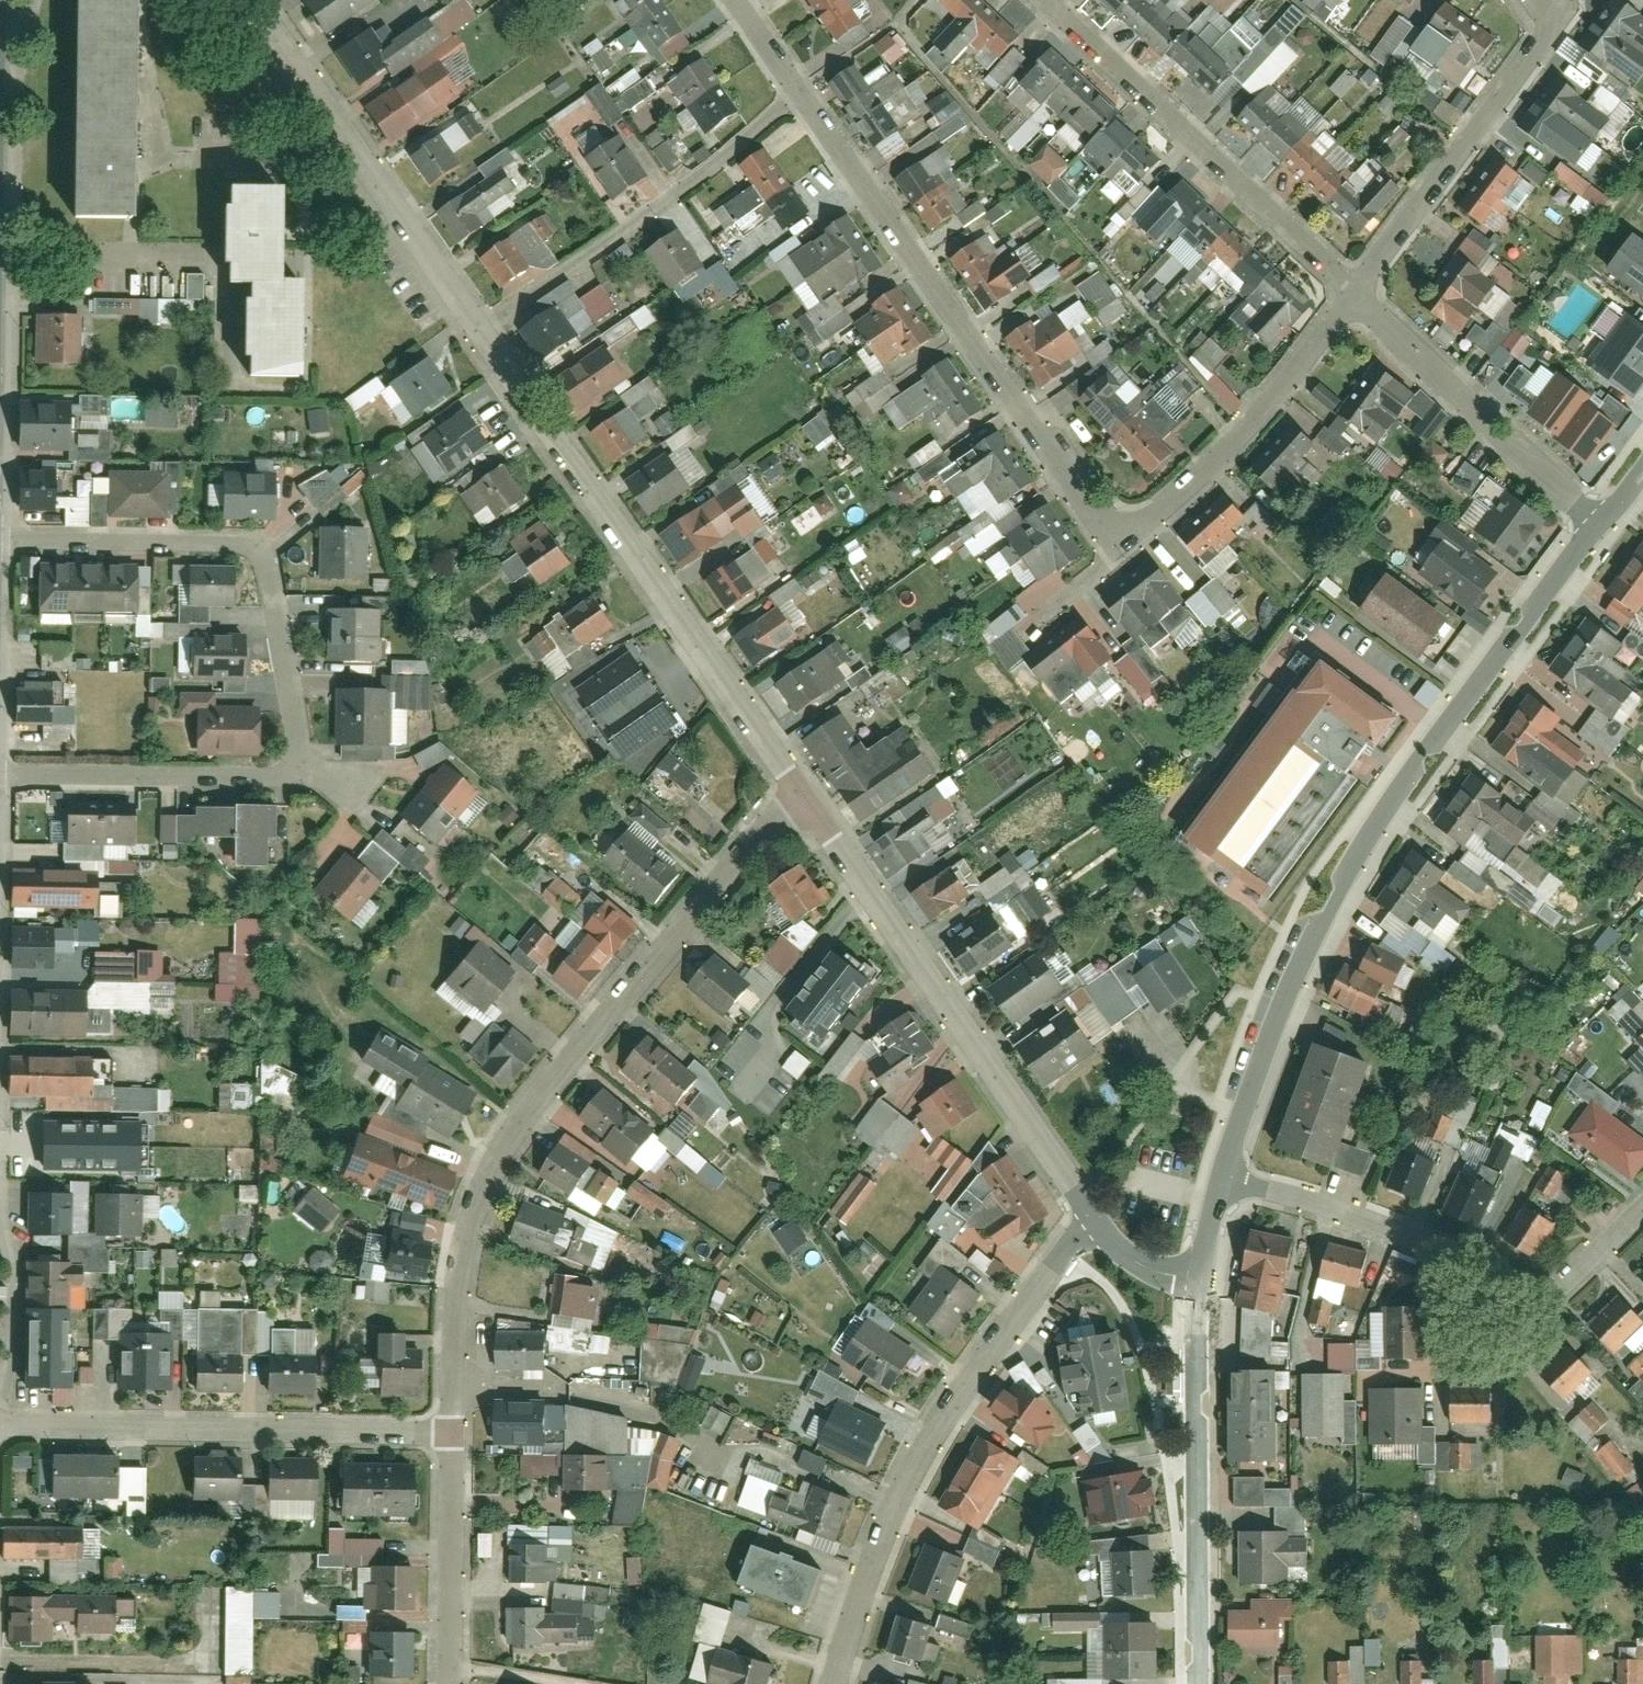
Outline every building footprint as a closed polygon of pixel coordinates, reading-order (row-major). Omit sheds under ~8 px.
[(132,0),(81,0),(81,222),(132,222),(132,0)] [(321,30),(365,0),(300,0),(321,30)] [(665,0),(624,0),(665,56),(691,36),(665,0)] [(837,32),(836,33),(837,35),(870,11),(862,0),(814,0),(837,32)] [(1000,0),(942,0),(1001,57),(1030,28),(1000,0)] [(1165,0),(1112,0),(1218,97),(1242,70),(1165,0)] [(1340,0),(1304,0),(1301,4),(1326,21),(1340,0)] [(1635,85),(1642,75),(1642,56),(1628,44),(1642,26),(1642,13),(1626,0),(1623,0),(1586,46),(1635,85)] [(393,27),(334,54),(349,86),(390,67),(402,91),(381,101),(391,122),(456,92),(439,57),(459,48),(446,22),(403,48),(393,27)] [(1483,54),(1450,29),(1423,64),(1456,89),(1483,54)] [(889,34),(874,45),(889,65),(904,54),(889,34)] [(600,41),(587,49),(601,71),(614,63),(600,41)] [(1172,165),(1047,43),(1020,71),(1145,193),(1172,165)] [(984,77),(993,87),(1023,62),(1014,52),(984,77)] [(723,135),(744,118),(700,61),(678,78),(723,135)] [(633,69),(609,86),(616,96),(640,78),(633,69)] [(894,105),(865,69),(836,91),(886,154),(935,115),(914,89),(894,105)] [(1342,100),(1358,80),(1345,69),(1329,89),(1342,100)] [(646,77),(613,101),(600,82),(584,93),(607,126),(656,92),(646,77)] [(1595,145),(1616,117),(1565,79),(1527,129),(1551,147),(1568,125),(1595,145)] [(1365,237),(1389,207),(1269,95),(1244,123),(1365,237)] [(942,143),(967,125),(958,114),(934,131),(942,143)] [(1398,125),(1382,143),(1394,154),(1410,136),(1398,125)] [(575,141),(584,154),(604,140),(595,127),(575,141)] [(464,163),(438,131),(411,154),(436,185),(464,163)] [(591,159),(618,199),(648,178),(621,138),(591,159)] [(669,169),(679,161),(667,145),(656,153),(669,169)] [(812,211),(768,149),(740,169),(784,231),(812,211)] [(1526,183),(1500,160),(1459,207),(1485,230),(1526,183)] [(973,219),(932,161),(902,181),(944,239),(973,219)] [(1579,194),(1571,206),(1590,219),(1607,196),(1560,163),(1551,175),(1579,194)] [(503,215),(478,183),(446,208),(471,239),(503,215)] [(1309,294),(1195,184),(1167,212),(1258,299),(1241,317),(1265,340),(1309,294)] [(266,377),(303,376),(300,284),(286,284),(283,185),(229,186),(231,285),(249,284),(251,377),(266,377)] [(991,222),(1011,213),(1006,202),(986,211),(991,222)] [(886,266),(848,217),(795,257),(833,307),(886,266)] [(704,270),(679,234),(650,254),(674,290),(704,270)] [(483,258),(507,291),(538,269),(515,236),(483,258)] [(959,260),(995,313),(1037,285),(1014,250),(999,260),(986,241),(959,260)] [(1460,328),(1494,282),(1467,262),(1434,308),(1460,328)] [(1077,286),(1105,327),(1126,312),(1099,271),(1077,286)] [(93,307),(93,324),(162,324),(162,306),(198,306),(198,283),(145,283),(145,307),(93,307)] [(939,337),(905,289),(854,324),(887,372),(939,337)] [(600,331),(608,346),(655,321),(647,306),(600,331)] [(582,340),(557,307),(529,327),(554,361),(582,340)] [(1091,357),(1054,309),(1012,341),(1049,388),(1091,357)] [(1613,351),(1642,376),(1642,317),(1642,316),(1613,351)] [(77,370),(77,317),(39,317),(39,370),(77,370)] [(1211,337),(1187,360),(1235,410),(1243,403),(1213,371),(1229,356),(1211,337)] [(599,340),(549,379),(577,414),(627,376),(599,340)] [(449,394),(420,357),(390,381),(419,418),(449,394)] [(987,407),(951,359),(925,379),(962,427),(987,407)] [(1378,444),(1413,401),(1367,363),(1332,407),(1378,444)] [(1557,372),(1547,385),(1520,363),(1499,389),(1555,433),(1586,395),(1557,372)] [(1222,364),(1215,370),(1236,393),(1243,387),(1222,364)] [(1168,447),(1102,382),(1080,404),(1146,469),(1168,447)] [(110,399),(9,396),(7,439),(71,441),(71,423),(109,424),(110,399)] [(651,439),(624,402),(595,424),(622,461),(651,439)] [(486,434),(464,403),(412,441),(434,472),(486,434)] [(174,427),(174,408),(145,408),(145,427),(174,427)] [(655,418),(660,433),(678,427),(673,412),(655,418)] [(802,426),(818,449),(833,439),(817,416),(802,426)] [(1618,442),(1594,420),(1563,453),(1588,476),(1618,442)] [(1321,451),(1294,425),(1253,468),(1280,494),(1321,451)] [(1040,483),(1004,433),(961,465),(997,514),(1040,483)] [(915,467),(942,452),(936,441),(909,457),(915,467)] [(1431,441),(1418,459),(1435,472),(1449,454),(1431,441)] [(694,483),(674,454),(630,484),(650,513),(694,483)] [(118,475),(116,508),(173,511),(175,461),(164,461),(163,477),(118,475)] [(298,486),(309,505),(320,498),(326,507),(368,482),(361,470),(348,478),(338,462),(298,486)] [(528,495),(501,462),(467,489),(494,522),(528,495)] [(55,465),(7,464),(6,499),(54,501),(55,465)] [(263,471),(205,472),(205,511),(264,510),(263,471)] [(1254,525),(1227,493),(1180,534),(1207,566),(1254,525)] [(1084,548),(1047,498),(1003,531),(1040,581),(1084,548)] [(1493,538),(1514,555),(1541,522),(1520,505),(1493,538)] [(702,511),(670,533),(692,565),(724,543),(702,511)] [(366,586),(365,530),(325,531),(326,586),(366,586)] [(578,565),(558,536),(524,561),(545,589),(578,565)] [(1444,541),(1423,564),(1472,606),(1492,583),(1444,541)] [(1642,613),(1642,553),(1611,595),(1640,617),(1642,613)] [(1209,619),(1158,554),(1107,594),(1130,623),(1161,599),(1188,635),(1209,619)] [(761,588),(738,559),(708,582),(731,612),(761,588)] [(236,603),(236,570),(194,570),(194,603),(236,603)] [(1250,594),(1230,571),(1200,597),(1220,620),(1250,594)] [(1061,585),(1050,573),(1030,592),(1041,603),(1061,585)] [(132,576),(39,575),(39,620),(132,621),(132,576)] [(1396,580),(1370,611),(1423,654),(1448,623),(1396,580)] [(600,592),(540,638),(567,672),(626,627),(600,592)] [(804,634),(777,603),(738,637),(764,668),(804,634)] [(1017,603),(987,624),(996,637),(1026,616),(1017,603)] [(1077,615),(1022,657),(1055,699),(1109,657),(1077,615)] [(135,616),(134,636),(160,637),(160,616),(135,616)] [(1636,687),(1603,664),(1622,638),(1592,617),(1556,667),(1618,711),(1636,687)] [(369,663),(369,619),(329,619),(329,663),(369,663)] [(249,681),(249,643),(189,643),(189,681),(249,681)] [(1117,661),(1143,708),(1158,699),(1132,652),(1117,661)] [(1185,833),(1267,895),(1404,715),(1321,653),(1185,833)] [(834,694),(804,657),(774,680),(805,718),(834,694)] [(56,681),(3,680),(2,729),(55,730),(56,681)] [(687,717),(668,687),(619,718),(638,748),(687,717)] [(384,751),(383,700),(344,700),(345,751),(384,751)] [(251,746),(252,707),(187,705),(186,744),(251,746)] [(1554,725),(1529,707),(1497,753),(1561,798),(1574,779),(1536,751),(1554,725)] [(804,734),(865,822),(937,772),(901,721),(866,745),(840,709),(804,734)] [(413,755),(420,768),(437,760),(430,747),(413,755)] [(673,810),(697,771),(666,751),(641,790),(673,810)] [(476,788),(446,767),(408,820),(437,842),(476,788)] [(1473,774),(1439,826),(1468,845),(1486,817),(1523,841),(1539,817),(1473,774)] [(273,808),(155,809),(155,839),(217,838),(217,866),(255,866),(255,837),(273,836),(273,808)] [(118,855),(118,809),(47,809),(47,866),(12,866),(12,902),(100,902),(100,855),(118,855)] [(947,845),(926,815),(884,844),(905,874),(947,845)] [(676,876),(619,830),(593,862),(650,908),(676,876)] [(402,857),(381,838),(332,893),(372,929),(384,915),(365,898),(402,857)] [(1446,878),(1417,854),(1380,899),(1409,923),(1446,878)] [(1053,906),(1017,856),(974,887),(992,912),(1012,897),(1030,923),(1053,906)] [(830,898),(794,860),(766,886),(802,925),(830,898)] [(978,901),(953,866),(915,894),(940,928),(978,901)] [(588,894),(555,867),(534,894),(568,920),(588,894)] [(626,928),(601,907),(554,964),(579,985),(626,928)] [(1017,944),(994,913),(950,946),(973,976),(1017,944)] [(260,1002),(260,918),(232,918),(232,951),(215,951),(215,1002),(260,1002)] [(97,946),(96,921),(75,921),(75,946),(97,946)] [(63,971),(63,932),(14,932),(14,971),(63,971)] [(762,958),(774,966),(791,943),(779,934),(762,958)] [(855,995),(882,971),(855,941),(828,966),(855,995)] [(157,951),(97,951),(97,985),(157,985),(157,951)] [(745,985),(709,956),(682,991),(718,1019),(745,985)] [(1192,991),(1168,956),(1138,977),(1162,1011),(1192,991)] [(491,959),(468,985),(492,1006),(515,980),(491,959)] [(1125,961),(1087,985),(1111,1024),(1134,1010),(1124,995),(1140,985),(1125,961)] [(1047,962),(1000,991),(1018,1020),(1065,991),(1047,962)] [(1369,1003),(1381,976),(1353,964),(1342,991),(1369,1003)] [(73,1033),(73,992),(15,992),(15,1033),(73,1033)] [(946,1042),(912,993),(855,1034),(821,1015),(799,1049),(855,1090),(882,1050),(899,1075),(946,1042)] [(1642,1031),(1642,1001),(1642,1000),(1632,1009),(1623,998),(1609,1010),(1634,1039),(1642,1031)] [(507,1075),(538,1040),(516,1020),(485,1056),(507,1075)] [(699,1071),(642,1027),(615,1061),(673,1106),(699,1071)] [(1075,1027),(1028,1050),(1039,1074),(1087,1050),(1075,1027)] [(469,1098),(378,1035),(366,1053),(412,1085),(401,1100),(446,1131),(469,1098)] [(1363,1056),(1324,1042),(1284,1155),(1323,1169),(1363,1056)] [(797,1079),(810,1062),(795,1050),(782,1067),(797,1079)] [(110,1088),(110,1056),(13,1056),(13,1097),(56,1097),(56,1121),(149,1121),(150,1088),(110,1088)] [(259,1067),(259,1092),(295,1092),(295,1067),(259,1067)] [(994,1111),(963,1067),(933,1088),(964,1132),(994,1111)] [(248,1084),(218,1084),(218,1109),(247,1110),(248,1084)] [(661,1134),(597,1088),(574,1119),(638,1166),(661,1134)] [(687,1107),(706,1123),(721,1105),(702,1089),(687,1107)] [(1461,1147),(1472,1102),(1459,1099),(1454,1119),(1439,1115),(1433,1140),(1461,1147)] [(1528,1125),(1541,1130),(1550,1106),(1537,1101),(1528,1125)] [(1631,1176),(1642,1160),(1642,1143),(1593,1105),(1573,1133),(1631,1176)] [(897,1113),(870,1145),(903,1172),(929,1139),(897,1113)] [(109,1128),(67,1128),(67,1162),(109,1162),(109,1128)] [(932,1159),(948,1169),(931,1195),(945,1203),(972,1160),(936,1137),(918,1164),(926,1169),(932,1159)] [(450,1172),(359,1138),(346,1172),(437,1206),(450,1172)] [(625,1184),(552,1139),(533,1171),(581,1200),(589,1187),(615,1202),(625,1184)] [(1426,1198),(1445,1154),(1413,1140),(1394,1184),(1426,1198)] [(1058,1203),(1015,1141),(985,1162),(1028,1224),(1058,1203)] [(1504,1185),(1471,1165),(1443,1212),(1477,1232),(1504,1185)] [(1554,1199),(1565,1175),(1553,1170),(1542,1194),(1554,1199)] [(846,1225),(877,1185),(860,1173),(829,1212),(846,1225)] [(633,1181),(625,1196),(664,1218),(673,1204),(633,1181)] [(317,1233),(337,1210),(310,1186),(290,1209),(317,1233)] [(64,1388),(65,1269),(108,1270),(108,1235),(69,1235),(69,1194),(33,1193),(33,1240),(59,1240),(59,1262),(26,1262),(25,1388),(64,1388)] [(1566,1220),(1531,1199),(1503,1245),(1538,1266),(1566,1220)] [(509,1225),(594,1260),(610,1222),(590,1214),(584,1228),(519,1200),(509,1225)] [(945,1253),(963,1230),(944,1215),(926,1237),(945,1253)] [(794,1218),(772,1233),(788,1255),(809,1240),(794,1218)] [(1315,1243),(1269,1229),(1246,1306),(1291,1320),(1315,1243)] [(421,1278),(432,1244),(392,1231),(381,1265),(421,1278)] [(1379,1259),(1337,1245),(1325,1281),(1367,1295),(1379,1259)] [(978,1247),(968,1259),(995,1280),(1004,1267),(978,1247)] [(1389,1254),(1385,1278),(1420,1284),(1424,1260),(1389,1254)] [(978,1290),(939,1261),(900,1314),(939,1343),(978,1290)] [(585,1318),(586,1272),(551,1272),(550,1317),(585,1318)] [(182,1309),(182,1292),(156,1291),(156,1309),(182,1309)] [(699,1315),(670,1302),(649,1351),(678,1363),(699,1315)] [(1621,1302),(1589,1333),(1618,1363),(1642,1339),(1642,1325),(1621,1302)] [(257,1307),(182,1307),(182,1391),(238,1391),(238,1357),(257,1357),(257,1307)] [(91,1338),(116,1339),(116,1309),(91,1308),(91,1338)] [(1428,1314),(1394,1315),(1395,1363),(1429,1363),(1428,1314)] [(896,1390),(920,1357),(865,1318),(841,1351),(896,1390)] [(551,1363),(551,1324),(511,1323),(510,1362),(551,1363)] [(171,1333),(123,1332),(122,1389),(170,1390),(171,1333)] [(1109,1355),(1077,1346),(1063,1395),(1096,1404),(1109,1355)] [(1597,1372),(1573,1348),(1543,1379),(1567,1403),(1597,1372)] [(417,1395),(417,1357),(386,1358),(387,1396),(417,1395)] [(320,1359),(277,1360),(278,1393),(321,1391),(320,1359)] [(994,1430),(1025,1450),(1048,1412),(1024,1370),(1007,1378),(1016,1392),(994,1430)] [(1340,1435),(1340,1370),(1304,1370),(1304,1436),(1340,1435)] [(1279,1472),(1279,1373),(1242,1373),(1242,1472),(1279,1472)] [(1412,1385),(1377,1385),(1377,1450),(1412,1450),(1412,1385)] [(1497,1391),(1456,1391),(1457,1428),(1498,1428),(1497,1391)] [(526,1400),(503,1399),(504,1442),(575,1442),(575,1495),(613,1495),(613,1534),(642,1534),(642,1492),(663,1492),(673,1438),(609,1416),(569,1406),(526,1400)] [(1568,1425),(1587,1443),(1610,1418),(1591,1400),(1568,1425)] [(864,1465),(881,1431),(834,1408),(817,1442),(864,1465)] [(1613,1440),(1595,1451),(1616,1484),(1633,1473),(1613,1440)] [(1437,1443),(1439,1470),(1457,1469),(1456,1442),(1437,1443)] [(1458,1469),(1470,1470),(1470,1442),(1458,1442),(1458,1469)] [(1472,1445),(1471,1468),(1480,1468),(1480,1445),(1472,1445)] [(797,1465),(818,1475),(826,1460),(804,1449),(797,1465)] [(1013,1471),(977,1451),(942,1514),(978,1534),(1013,1471)] [(523,1454),(521,1474),(552,1478),(555,1458),(523,1454)] [(323,1460),(267,1460),(267,1479),(251,1479),(251,1456),(200,1456),(200,1492),(245,1492),(245,1514),(272,1514),(272,1488),(323,1488),(323,1460)] [(144,1468),(48,1467),(47,1507),(143,1508),(144,1468)] [(1143,1518),(1142,1469),(1107,1470),(1107,1519),(1143,1518)] [(791,1484),(779,1514),(836,1536),(854,1491),(821,1478),(815,1494),(791,1484)] [(413,1519),(414,1480),(338,1479),(338,1519),(413,1519)] [(1301,1488),(1271,1488),(1272,1527),(1234,1528),(1235,1594),(1272,1593),(1272,1565),(1303,1564),(1301,1488)] [(95,1539),(3,1534),(1,1567),(48,1569),(47,1591),(92,1593),(95,1539)] [(946,1594),(969,1549),(940,1534),(917,1579),(946,1594)] [(516,1584),(549,1584),(549,1542),(516,1542),(516,1584)] [(1149,1604),(1149,1543),(1115,1543),(1115,1576),(1115,1604),(1149,1604)] [(809,1603),(820,1570),(746,1544),(734,1577),(809,1603)] [(412,1567),(383,1566),(383,1618),(412,1618),(412,1567)] [(585,1651),(586,1585),(549,1584),(549,1608),(504,1607),(503,1650),(585,1651)] [(204,1585),(205,1683),(237,1683),(237,1585),(204,1585)] [(131,1609),(6,1601),(3,1647),(48,1650),(49,1631),(130,1636),(131,1609)] [(704,1602),(693,1639),(721,1647),(732,1610),(704,1602)] [(940,1627),(906,1615),(890,1660),(924,1672),(940,1627)] [(1231,1621),(1231,1657),(1280,1657),(1280,1621),(1231,1621)] [(1155,1622),(1046,1623),(1046,1640),(1087,1640),(1087,1683),(1155,1683),(1155,1622)] [(1508,1667),(1508,1625),(1493,1625),(1493,1667),(1508,1667)] [(1365,1666),(1381,1666),(1381,1639),(1364,1639),(1364,1646),(1350,1646),(1350,1661),(1336,1661),(1336,1683),(1365,1683),(1365,1666)] [(411,1640),(379,1640),(379,1683),(411,1683),(411,1640)] [(1623,1647),(1625,1683),(1642,1683),(1642,1646),(1623,1647)] [(1580,1648),(1543,1648),(1543,1683),(1580,1683),(1580,1648)] [(725,1655),(717,1683),(718,1683),(768,1683),(772,1668),(725,1655)] [(1481,1683),(1494,1683),(1493,1659),(1480,1660),(1481,1683)] [(1409,1683),(1419,1683),(1421,1662),(1411,1661),(1409,1683)]
